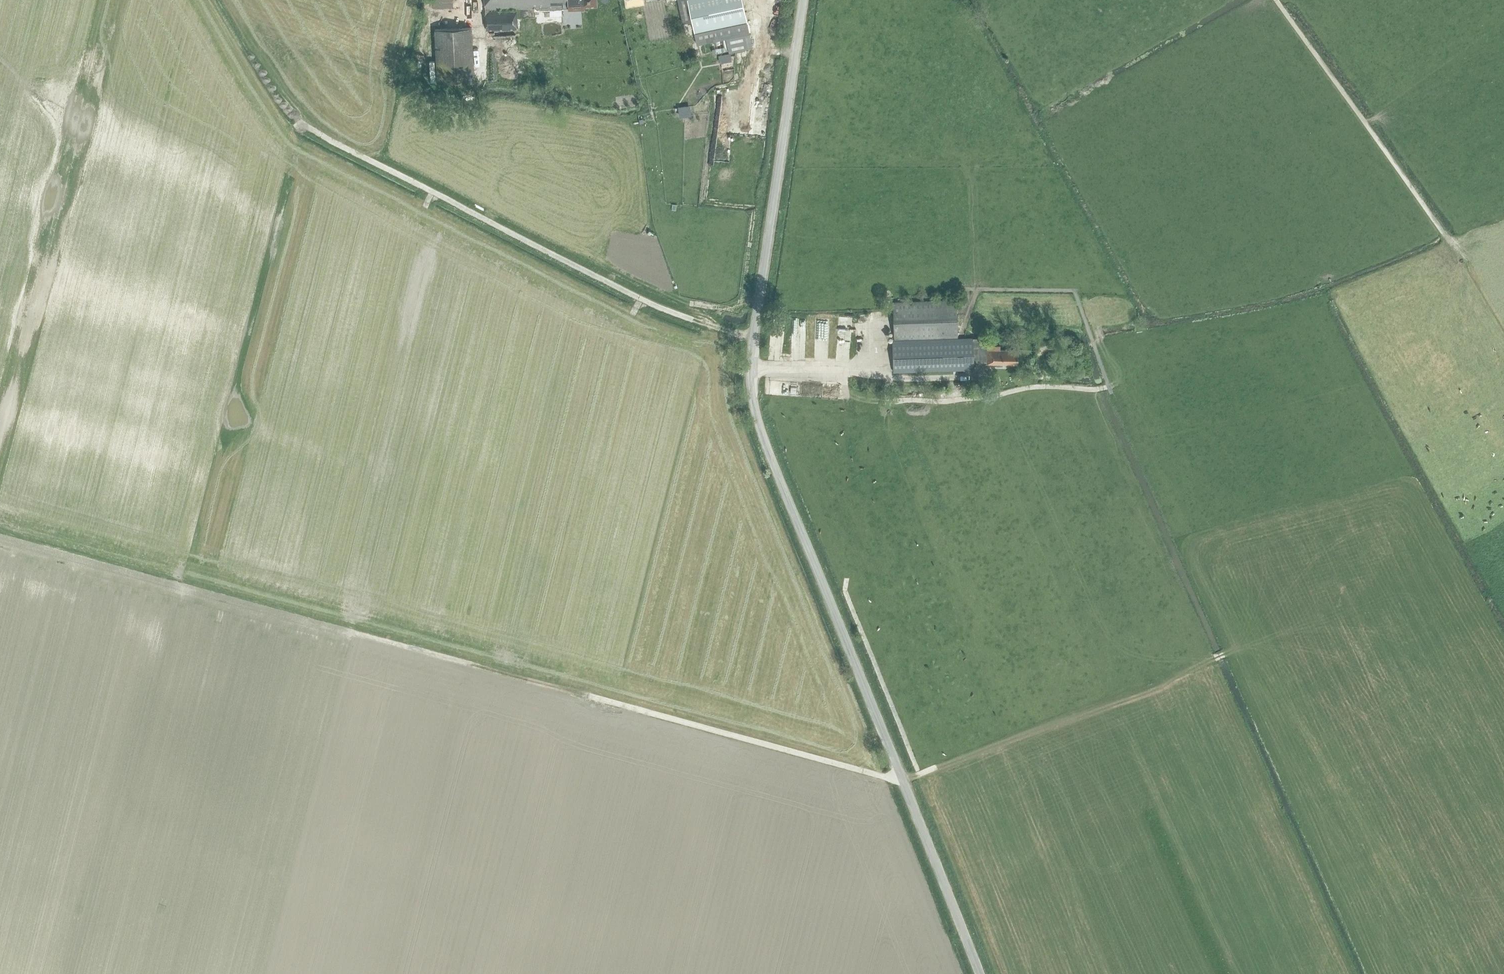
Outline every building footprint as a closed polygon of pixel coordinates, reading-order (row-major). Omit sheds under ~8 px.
[(597,6),(597,0),(485,0),(486,31),(517,30),(517,10),(490,11),(489,10),(569,7),(569,6),(575,6),(576,8),(581,8),(582,5),(583,5),(583,6),(597,6)] [(695,34),(747,24),(743,0),(687,0),(695,34)] [(434,29),(436,83),(474,82),(471,28),(434,29)] [(719,52),(749,48),(747,34),(729,36),(730,46),(718,47),(719,52)] [(680,107),(682,116),(692,114),(690,105),(680,107)] [(894,339),(958,337),(956,299),(893,301),(894,339)] [(841,319),(841,330),(854,329),(854,319),(841,319)] [(1018,363),(1018,362),(1018,348),(1000,349),(1000,345),(987,346),(987,337),(893,340),(893,371),(974,369),(974,361),(987,361),(987,363),(1018,363)] [(830,339),(819,339),(820,347),(830,346),(830,339)]
